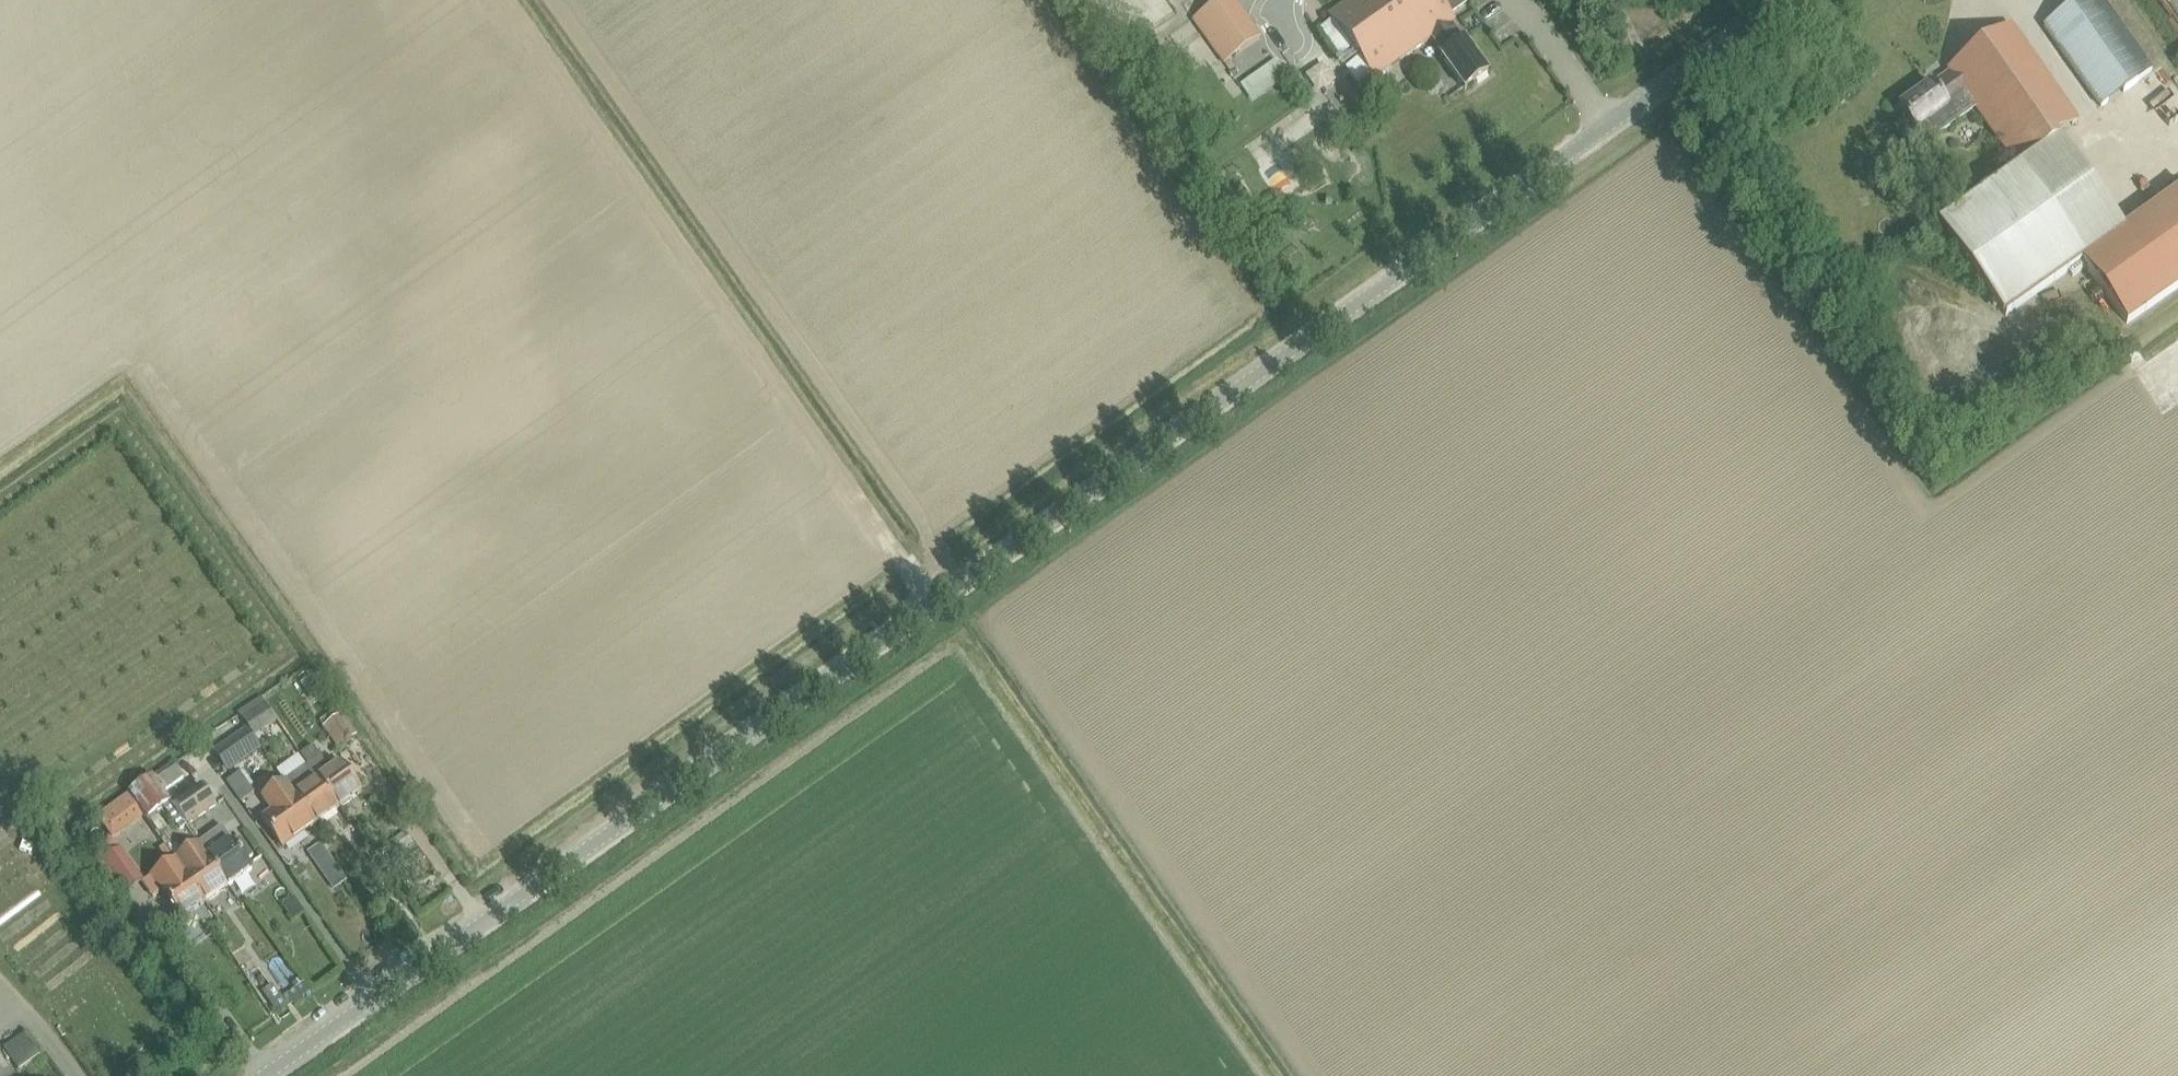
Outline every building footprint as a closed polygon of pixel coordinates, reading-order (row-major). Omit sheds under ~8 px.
[(1260,38),(1234,0),(1219,0),(1191,20),(1223,65),(1260,38)] [(1487,74),(1464,41),(1460,44),(1448,26),(1453,22),(1450,17),(1466,6),(1462,0),(1350,0),(1329,15),(1373,78),(1431,38),(1444,55),(1440,58),(1463,90),(1487,74)] [(2151,71),(2101,0),(2078,0),(2042,26),(2100,108),(2151,71)] [(2053,11),(2069,0),(2045,0),(2053,11)] [(2078,120),(2010,25),(1947,70),(1951,76),(1933,88),(1930,84),(1898,107),(1915,131),(1928,121),(1938,135),(1975,110),(2018,170),(1941,224),(2006,315),(2081,262),(2126,325),(2177,288),(2177,188),(2121,229),(2055,137),(2078,120)] [(1201,51),(1191,58),(1202,76),(1213,70),(1201,51)] [(1318,94),(1324,104),(1344,93),(1339,83),(1318,94)] [(2138,206),(2142,211),(2177,182),(2177,180),(2175,176),(2138,206)] [(241,721),(253,737),(275,721),(264,705),(241,721)] [(322,728),(338,749),(356,736),(340,715),(322,728)] [(221,751),(229,763),(257,743),(249,731),(221,751)] [(361,792),(341,763),(329,771),(312,747),(300,755),(307,765),(337,808),(361,792)] [(314,825),(337,808),(307,765),(295,773),(295,774),(284,782),(314,825)] [(97,799),(116,822),(139,803),(120,780),(97,799)] [(281,847),(314,825),(284,782),(261,798),(271,811),(261,818),(281,847)] [(172,805),(186,825),(213,806),(199,785),(172,805)] [(164,848),(174,842),(156,810),(146,816),(164,848)] [(197,844),(227,886),(251,870),(221,827),(197,844)] [(173,860),(203,903),(227,886),(197,844),(173,860)] [(105,857),(122,883),(138,872),(122,846),(105,857)] [(146,879),(141,882),(152,897),(160,891),(180,919),(203,903),(173,860),(146,879)] [(17,1069),(40,1054),(25,1032),(3,1047),(17,1069)]
